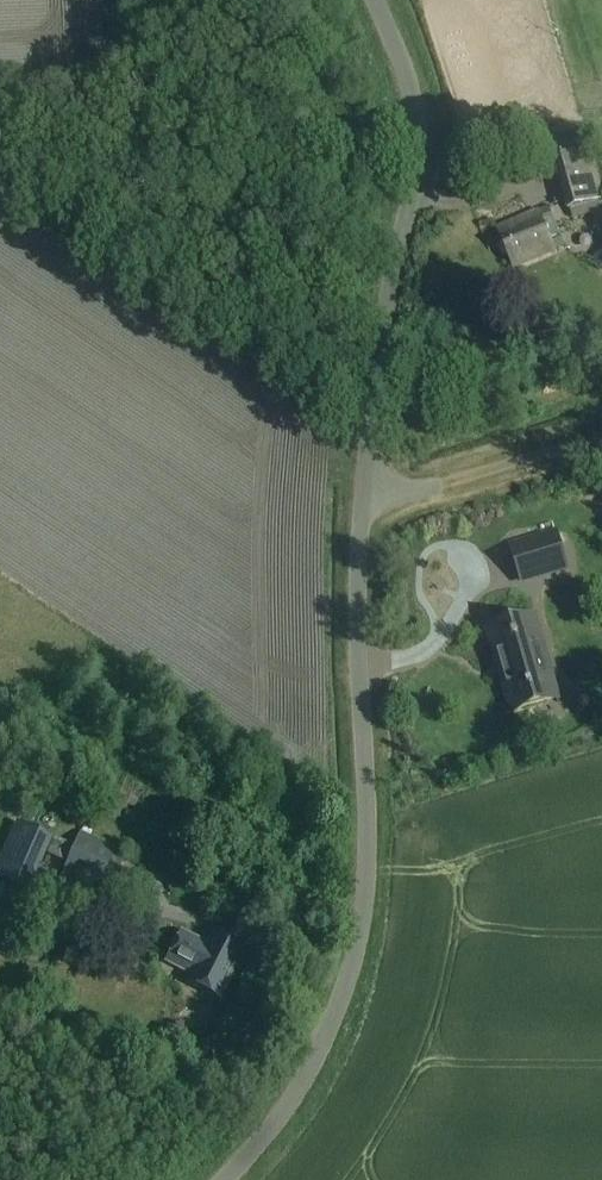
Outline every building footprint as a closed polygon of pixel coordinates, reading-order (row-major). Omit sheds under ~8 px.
[(553,162),(568,214),(601,204),(601,189),(591,151),(553,162)] [(601,242),(601,210),(592,213),(601,242)] [(538,213),(499,231),(517,269),(556,251),(538,213)] [(516,552),(527,588),(571,575),(561,539),(516,552)] [(492,636),(517,721),(562,708),(538,623),(492,636)] [(22,818),(0,861),(0,880),(43,903),(70,841),(22,818)] [(81,833),(59,881),(106,902),(128,854),(81,833)] [(209,947),(182,934),(167,964),(193,976),(190,982),(222,998),(244,952),(213,937),(209,947)]
